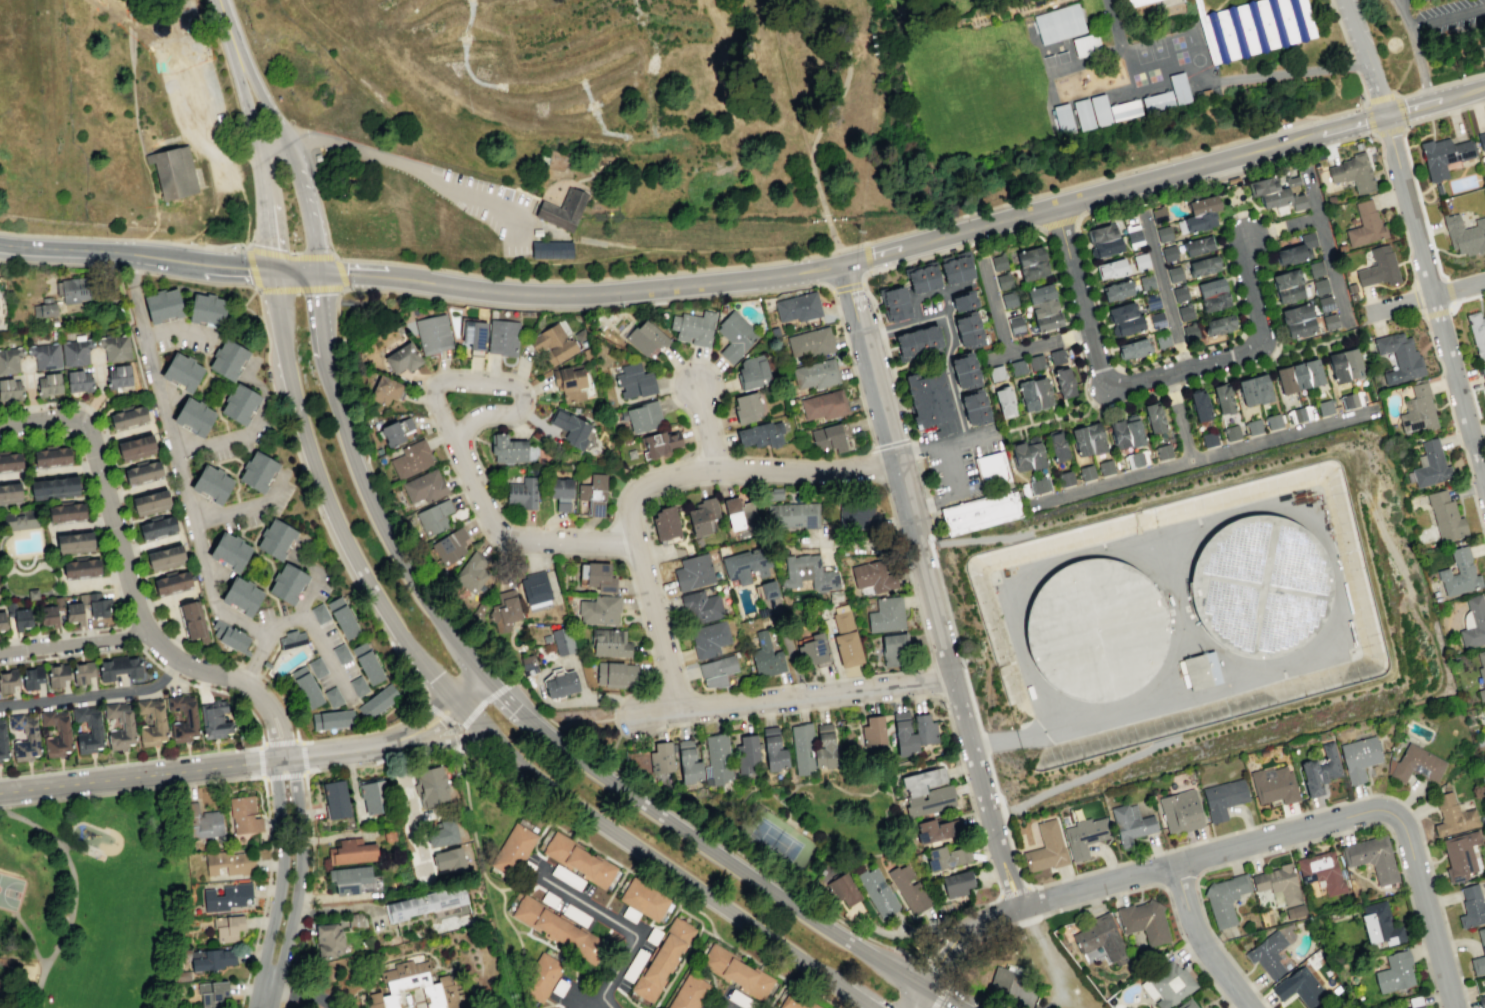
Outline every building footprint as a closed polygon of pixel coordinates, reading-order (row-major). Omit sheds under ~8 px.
[(1128,8),(1126,0),(1156,0),(1128,8)] [(1244,3),(1247,0),(1250,0),(1253,1),(1257,0),(1303,0),(1313,36),(1305,38),(1302,42),(1296,41),(1286,44),(1282,48),(1276,46),(1266,49),(1262,53),(1256,52),(1246,54),(1242,58),(1237,57),(1227,60),(1223,64),(1218,62),(1214,63),(1200,15),(1204,14),(1208,10),(1214,12),(1224,9),(1228,5),(1234,6),(1244,3)] [(1085,31),(1041,45),(1032,16),(1076,2),(1085,31)] [(1070,39),(1096,32),(1101,50),(1075,58),(1070,39)] [(1174,105),(1189,101),(1181,72),(1166,76),(1174,105)] [(1139,98),(1169,90),(1172,105),(1143,113),(1139,98)] [(1088,97),(1103,94),(1110,123),(1095,127),(1088,97)] [(1071,102),(1086,98),(1093,127),(1078,131),(1071,102)] [(1107,106),(1136,99),(1140,114),(1111,121),(1107,106)] [(1052,106),(1066,102),(1074,131),(1059,135),(1052,106)] [(1475,134),(1484,131),(1484,151),(1480,152),(1475,134)] [(1418,143),(1431,139),(1431,142),(1432,141),(1448,137),(1450,143),(1468,138),(1469,142),(1473,141),(1477,154),(1473,155),(1473,156),(1458,161),(1457,159),(1443,163),(1446,177),(1429,182),(1418,143)] [(162,201),(183,196),(197,192),(186,145),(169,149),(143,155),(145,164),(152,162),(162,201)] [(1351,154),(1364,151),(1374,189),(1356,195),(1351,179),(1343,182),(1342,180),(1331,183),(1327,167),(1340,164),(1339,162),(1348,159),(1348,158),(1351,157),(1351,154)] [(1289,197),(1292,196),(1291,194),(1294,193),(1295,195),(1302,193),(1306,208),(1293,212),(1290,202),(1262,209),(1260,203),(1259,203),(1257,195),(1250,197),(1247,183),(1268,177),(1267,172),(1274,170),(1279,188),(1286,186),(1283,177),(1288,176),(1288,178),(1297,175),(1300,184),(1287,187),(1289,197)] [(1226,179),(1237,176),(1238,181),(1227,184),(1226,179)] [(534,216),(571,232),(578,217),(587,194),(567,185),(558,207),(541,200),(534,216)] [(1186,202),(1215,194),(1219,209),(1211,211),(1191,217),(1186,202)] [(1354,203),(1370,199),(1373,211),(1375,210),(1378,221),(1379,221),(1380,224),(1384,223),(1387,237),(1349,247),(1344,230),(1360,225),(1354,203)] [(1150,210),(1163,206),(1167,220),(1154,224),(1150,210)] [(1183,219),(1191,217),(1211,211),(1215,225),(1187,233),(1183,219)] [(1472,219),(1484,216),(1484,254),(1477,256),(1476,253),(1464,256),(1463,252),(1457,254),(1456,248),(1451,249),(1441,215),(1445,214),(1446,216),(1457,213),(1462,229),(1474,225),(1472,219)] [(1085,230),(1096,227),(1096,225),(1111,221),(1111,223),(1113,223),(1117,237),(1119,236),(1123,251),(1093,259),(1085,230)] [(1124,227),(1138,224),(1143,244),(1129,247),(1124,227)] [(1155,229),(1168,225),(1172,239),(1159,243),(1155,229)] [(1299,235),(1312,231),(1317,245),(1309,247),(1312,256),(1305,258),(1306,260),(1291,264),(1290,262),(1279,265),(1274,251),(1302,243),(1299,235)] [(1182,242),(1210,234),(1215,249),(1187,257),(1182,242)] [(531,258),(572,257),(572,241),(531,242),(531,258)] [(1160,248),(1174,244),(1177,258),(1176,259),(1177,261),(1174,262),(1173,260),(1164,262),(1160,248)] [(1355,270),(1375,265),(1373,260),(1372,261),(1369,249),(1387,244),(1390,251),(1391,251),(1400,282),(1387,285),(1386,280),(1380,282),(1379,281),(1359,286),(1355,270)] [(1022,282),(1014,253),(1040,246),(1048,275),(1022,282)] [(969,250),(957,253),(958,257),(954,258),(954,259),(952,259),(952,258),(951,259),(950,255),(939,258),(940,263),(939,263),(945,285),(962,280),(963,281),(969,279),(969,278),(973,277),(969,259),(971,259),(969,250)] [(990,257),(999,255),(999,253),(1002,252),(1006,268),(994,271),(990,257)] [(1132,256),(1145,252),(1149,266),(1135,270),(1132,256)] [(1187,262),(1215,255),(1219,269),(1191,276),(1187,262)] [(1100,280),(1096,265),(1122,258),(1126,273),(1100,280)] [(902,269),(914,266),(914,269),(919,268),(920,268),(920,267),(921,267),(920,264),(935,260),(937,267),(935,267),(940,286),(911,294),(907,277),(904,278),(902,269)] [(1307,264),(1320,260),(1324,274),(1311,278),(1307,264)] [(1166,269),(1179,265),(1183,279),(1170,283),(1166,269)] [(1270,276),(1296,269),(1296,270),(1298,269),(1302,282),(1300,283),(1304,297),(1278,304),(1270,276)] [(995,276),(1004,273),(1004,271),(1007,271),(1011,286),(999,289),(995,276)] [(1138,277),(1151,273),(1155,287),(1141,291),(1138,277)] [(62,301),(63,301),(63,305),(80,303),(79,300),(89,299),(87,284),(90,283),(89,276),(67,278),(60,279),(62,301)] [(1196,284),(1221,277),(1230,305),(1204,312),(1196,284)] [(1311,281),(1325,277),(1329,291),(1315,295),(1311,281)] [(1101,287),(1129,280),(1133,294),(1105,302),(1101,287)] [(1037,332),(1026,289),(1051,283),(1062,325),(1037,332)] [(1171,288),(1180,286),(1179,284),(1183,283),(1184,285),(1185,284),(1189,299),(1175,303),(1171,288)] [(876,289),(882,288),(882,291),(903,285),(904,290),(905,289),(907,297),(905,297),(908,305),(908,304),(910,309),(909,309),(911,316),(906,318),(906,317),(895,320),(895,321),(890,323),(890,321),(886,322),(882,310),(885,309),(885,308),(886,308),(885,305),(884,306),(884,304),(881,305),(876,289)] [(149,324),(142,297),(156,293),(156,290),(162,288),(163,291),(175,288),(183,316),(149,324)] [(964,291),(971,289),(973,297),(975,296),(977,306),(955,313),(951,298),(965,294),(964,291)] [(1000,295),(1009,292),(1008,290),(1013,289),(1017,305),(1004,308),(1000,295)] [(773,301),(815,290),(821,315),(797,322),(796,317),(778,322),(773,301)] [(187,322),(192,293),(206,296),(206,293),(211,294),(211,297),(225,299),(221,328),(187,322)] [(1143,297),(1157,293),(1160,307),(1147,310),(1143,297)] [(1316,298),(1330,294),(1334,308),(1320,312),(1316,298)] [(33,317),(33,306),(42,305),(41,297),(51,297),(51,303),(56,303),(57,316),(33,317)] [(1107,308),(1134,301),(1137,315),(1141,314),(1145,329),(1119,336),(1115,322),(1111,323),(1107,308)] [(1280,310),(1309,302),(1313,316),(1311,316),(1316,332),(1288,339),(1284,323),(1282,324),(1280,316),(1282,316),(1280,310)] [(1176,307),(1190,304),(1194,318),(1180,321),(1176,307)] [(669,328),(677,330),(675,339),(688,342),(689,337),(692,337),(690,344),(707,348),(715,312),(702,310),(700,317),(680,313),(679,317),(672,315),(669,328)] [(715,330),(728,342),(718,353),(730,364),(758,335),(732,310),(717,325),(719,326),(715,330)] [(959,314),(974,310),(976,317),(977,317),(980,326),(979,326),(979,327),(980,327),(983,336),(981,337),(984,344),(968,348),(967,346),(961,347),(958,337),(959,337),(957,329),(956,330),(954,324),(955,324),(954,319),(960,317),(959,314)] [(1148,315),(1161,311),(1166,325),(1152,329),(1148,315)] [(1484,318),(1484,359),(1478,361),(1465,314),(1477,311),(1479,318),(1484,317),(1484,318)] [(1321,316),(1335,312),(1338,326),(1325,330),(1321,316)] [(414,320),(444,313),(451,347),(421,354),(414,320)] [(1006,318),(1020,314),(1024,333),(1020,334),(1021,337),(1018,338),(1018,336),(1011,338),(1006,318)] [(1204,321),(1232,314),(1236,328),(1208,335),(1204,321)] [(490,319),(518,321),(515,355),(487,353),(490,319)] [(624,338),(645,356),(653,347),(656,349),(660,344),(663,348),(669,341),(644,319),(636,328),(633,326),(624,338)] [(461,342),(463,320),(485,322),(483,350),(469,349),(469,343),(461,342)] [(527,339),(534,352),(547,344),(549,349),(542,353),(549,366),(577,350),(570,339),(568,340),(557,322),(527,339)] [(922,328),(936,324),(942,346),(928,350),(922,328)] [(1182,326),(1195,324),(1197,335),(1185,338),(1182,326)] [(769,328),(777,326),(779,335),(771,337),(769,328)] [(786,337),(828,326),(834,350),(808,357),(808,353),(791,358),(786,337)] [(582,328),(587,337),(578,342),(573,334),(582,328)] [(914,354),(908,332),(922,328),(928,350),(914,354)] [(1153,334),(1167,331),(1171,345),(1157,349),(1153,334)] [(914,354),(907,355),(908,360),(898,362),(896,354),(899,354),(894,336),(908,332),(914,354)] [(1385,385),(1424,374),(1419,355),(1418,355),(1416,349),(1413,350),(1410,337),(1404,338),(1402,332),(1395,334),(1394,333),(1389,334),(1372,338),(1376,355),(1391,351),(1396,368),(1382,372),(1385,385)] [(130,357),(127,333),(95,337),(96,346),(103,345),(105,360),(130,357)] [(92,337),(93,346),(86,347),(88,363),(63,366),(60,341),(92,337)] [(1120,359),(1117,345),(1145,338),(1148,352),(1120,359)] [(232,382),(207,367),(224,339),(249,353),(232,382)] [(383,357),(393,374),(404,367),(406,371),(421,362),(408,341),(383,357)] [(60,366),(57,342),(25,346),(26,354),(33,353),(35,369),(60,366)] [(18,371),(0,373),(0,349),(22,346),(23,355),(16,356),(18,371)] [(1328,355),(1355,347),(1362,375),(1335,382),(1328,355)] [(1048,352),(1061,348),(1063,354),(1065,354),(1066,357),(1064,358),(1065,361),(1051,365),(1048,352)] [(189,393),(159,376),(174,351),(185,357),(186,355),(194,360),(193,362),(203,369),(189,393)] [(955,355),(971,351),(973,358),(976,367),(975,367),(976,368),(979,377),(978,378),(980,386),(965,390),(963,386),(957,388),(954,377),(955,377),(953,370),(952,370),(951,364),(950,360),(956,358),(955,355)] [(736,374),(740,391),(769,383),(762,354),(741,360),(739,363),(740,367),(737,368),(739,374),(736,374)] [(1027,357),(1041,354),(1043,363),(1045,363),(1046,367),(1030,371),(1027,357)] [(791,368),(833,357),(839,382),(815,388),(813,384),(796,389),(791,368)] [(1274,369),(1317,358),(1323,383),(1281,394),(1274,369)] [(1009,363),(1023,359),(1025,368),(1027,368),(1028,372),(1013,376),(1009,363)] [(614,375),(616,387),(621,385),(623,390),(619,391),(621,399),(638,394),(639,396),(656,392),(651,371),(641,373),(638,361),(620,366),(622,373),(614,375)] [(987,368),(1001,364),(1003,374),(1005,373),(1006,378),(991,382),(987,368)] [(108,383),(107,368),(129,365),(131,383),(114,385),(115,387),(107,388),(106,383),(108,383)] [(903,375),(939,365),(954,418),(952,419),(956,431),(934,437),(932,430),(937,429),(937,427),(935,428),(933,424),(915,429),(911,417),(914,416),(913,411),(911,412),(909,407),(912,406),(903,375)] [(551,370),(569,366),(570,370),(581,368),(585,386),(577,388),(578,391),(583,390),(585,398),(564,403),(561,390),(556,391),(551,370)] [(1053,371),(1068,367),(1075,394),(1060,398),(1053,371)] [(67,391),(65,370),(81,369),(81,371),(89,370),(90,383),(92,383),(92,390),(84,391),(83,389),(67,391)] [(61,392),(44,394),(45,395),(37,396),(36,392),(38,391),(36,377),(43,376),(42,373),(58,371),(61,392)] [(1236,381),(1265,373),(1272,399),(1243,407),(1236,381)] [(369,398),(380,375),(405,387),(400,399),(396,397),(394,401),(390,398),(387,404),(386,403),(384,405),(369,398)] [(1017,383),(1045,376),(1053,405),(1024,411),(1017,383)] [(13,397),(0,399),(0,378),(10,377),(10,379),(18,378),(19,391),(21,391),(21,398),(13,399),(13,397)] [(1410,385),(1426,381),(1430,395),(1429,396),(1437,427),(1404,436),(1403,433),(1402,433),(1397,414),(1405,412),(1402,401),(1414,398),(1410,385)] [(244,425),(220,412),(236,383),(260,396),(244,425)] [(1212,386),(1222,383),(1223,386),(1227,384),(1234,411),(1227,413),(1226,411),(1219,413),(1212,386)] [(994,390),(1008,386),(1015,414),(1001,418),(994,390)] [(800,399),(841,388),(847,413),(823,419),(822,415),(805,420),(800,399)] [(965,392),(981,388),(983,395),(986,404),(985,404),(985,406),(986,405),(989,415),(988,415),(990,423),(974,428),(973,424),(967,425),(964,415),(964,414),(962,408),(960,401),(961,401),(960,397),(966,395),(965,392)] [(1188,393),(1198,390),(1199,392),(1203,391),(1211,418),(1203,420),(1202,418),(1195,420),(1188,393)] [(733,410),(737,425),(756,420),(754,413),(761,411),(756,391),(733,397),(737,409),(733,410)] [(1339,396),(1359,391),(1363,404),(1343,410),(1339,396)] [(200,438),(172,422),(187,396),(215,413),(200,438)] [(1319,417),(1333,413),(1331,404),(1333,403),(1332,400),(1331,401),(1330,399),(1315,402),(1319,417)] [(625,410),(631,433),(662,425),(656,400),(642,403),(642,405),(625,410)] [(1143,405),(1153,403),(1154,405),(1158,404),(1166,430),(1158,433),(1157,431),(1151,433),(1143,405)] [(108,415),(112,414),(112,412),(121,410),(121,411),(131,409),(131,407),(140,405),(140,406),(144,405),(147,419),(143,420),(144,422),(135,424),(135,423),(124,425),(124,428),(116,430),(116,428),(112,429),(108,415)] [(1288,410),(1306,405),(1310,419),(1292,424),(1288,410)] [(548,422),(566,431),(562,438),(567,440),(566,443),(581,451),(586,440),(582,438),(590,424),(568,413),(567,415),(555,408),(548,422)] [(1278,413),(1282,426),(1269,430),(1266,420),(1264,421),(1263,418),(1265,417),(1264,417),(1278,413)] [(380,428),(388,447),(404,440),(401,433),(414,428),(408,415),(380,428)] [(1108,422),(1121,418),(1123,422),(1129,445),(1116,449),(1108,422)] [(1123,422),(1137,418),(1145,443),(1130,448),(1123,422)] [(1259,418),(1262,432),(1249,435),(1246,426),(1244,426),(1243,423),(1245,423),(1245,422),(1259,418)] [(735,430),(770,421),(770,423),(780,421),(783,433),(780,434),(782,444),(768,447),(767,443),(754,447),(753,443),(739,447),(735,430)] [(1069,430),(1072,429),(1098,422),(1106,449),(1077,457),(1069,430)] [(809,431),(838,423),(846,450),(834,453),(832,446),(815,451),(809,431)] [(1237,424),(1241,437),(1227,441),(1224,431),(1222,432),(1221,429),(1223,429),(1223,428),(1237,424)] [(534,430),(539,434),(536,439),(530,435),(534,430)] [(642,437),(648,459),(670,453),(669,449),(682,446),(677,430),(664,434),(663,431),(642,437)] [(1054,463),(1062,461),(1062,460),(1069,458),(1061,430),(1058,430),(1050,433),(1050,431),(1047,431),(1048,433),(1047,434),(1047,436),(1045,436),(1052,460),(1053,460),(1054,463)] [(1203,448),(1217,444),(1215,436),(1217,435),(1216,432),(1215,432),(1214,430),(1199,434),(1203,448)] [(115,443),(151,433),(155,448),(154,448),(155,452),(122,461),(121,457),(119,457),(115,443)] [(494,461),(526,461),(526,440),(506,440),(506,433),(493,433),(493,444),(490,444),(490,454),(494,454),(494,461)] [(1420,441),(1436,437),(1444,467),(1449,465),(1452,477),(1443,479),(1443,481),(1416,488),(1411,469),(1419,467),(1416,457),(1424,455),(1420,441)] [(388,460),(398,480),(432,463),(427,453),(430,452),(423,438),(400,449),(403,453),(388,460)] [(1016,471),(1009,444),(1023,440),(1024,445),(1030,467),(1016,471)] [(1024,445),(1039,441),(1045,466),(1030,470),(1030,467),(1024,445)] [(1168,443),(1172,456),(1159,460),(1156,450),(1154,451),(1153,448),(1155,448),(1154,447),(1168,443)] [(70,462),(35,466),(33,451),(42,450),(41,446),(56,445),(56,448),(68,447),(70,462)] [(22,468),(0,470),(0,451),(7,450),(7,454),(20,453),(22,468)] [(973,458),(1002,450),(1010,480),(981,488),(973,458)] [(1124,456),(1145,450),(1148,462),(1128,468),(1124,456)] [(262,494),(237,479),(243,469),(241,468),(246,459),(248,461),(254,451),(279,464),(262,494)] [(1097,463),(1111,459),(1114,472),(1100,476),(1099,471),(1097,472),(1096,468),(1098,467),(1097,463)] [(123,470),(127,469),(126,468),(136,466),(136,467),(145,464),(145,463),(154,461),(155,462),(158,461),(162,475),(126,484),(123,470)] [(218,506),(189,490),(204,464),(215,470),(216,467),(224,472),(223,474),(232,480),(218,506)] [(1077,468),(1092,464),(1095,477),(1081,481),(1080,476),(1078,477),(1077,473),(1079,472),(1077,468)] [(400,484),(408,504),(423,497),(425,502),(448,493),(442,479),(440,479),(436,468),(400,484)] [(1056,474),(1071,470),(1074,483),(1061,487),(1058,477),(1057,478),(1056,475),(1057,474),(1056,474)] [(576,514),(604,515),(606,474),(590,473),(590,484),(577,484),(576,514)] [(29,481),(77,476),(79,495),(31,501),(29,481)] [(505,503),(516,504),(516,509),(535,510),(537,477),(522,476),(522,484),(506,483),(505,503)] [(1031,494),(1037,493),(1037,494),(1046,491),(1046,490),(1050,489),(1047,477),(1042,478),(1042,476),(1037,477),(1038,479),(1028,482),(1029,487),(1027,488),(1028,490),(1030,490),(1031,494)] [(549,497),(550,478),(572,479),(571,498),(549,497)] [(21,501),(0,503),(0,484),(19,482),(21,501)] [(771,488),(782,487),(783,499),(767,500),(767,490),(771,490),(771,488)] [(130,498),(166,489),(171,507),(136,516),(136,513),(134,513),(130,498)] [(1425,494),(1445,489),(1448,501),(1453,499),(1458,517),(1462,516),(1467,534),(1439,542),(1430,507),(1429,508),(1425,494)] [(990,524),(1021,516),(1015,491),(1008,493),(1007,490),(983,497),(990,524)] [(837,527),(877,529),(878,512),(873,512),(874,497),(839,495),(837,527)] [(700,500),(714,496),(720,517),(712,519),(715,530),(693,537),(685,511),(695,508),(693,504),(700,502),(700,500)] [(722,500),(737,496),(740,506),(741,506),(741,503),(752,500),(758,523),(730,531),(722,500)] [(990,524),(983,497),(980,497),(939,509),(946,536),(990,524)] [(415,513),(448,498),(453,510),(443,514),(449,527),(425,537),(415,513)] [(85,518),(81,518),(81,520),(73,521),(72,519),(62,520),(62,522),(53,523),(53,522),(49,522),(47,507),(51,507),(51,506),(60,505),(60,506),(71,505),(71,503),(79,502),(79,504),(83,503),(85,518)] [(556,511),(556,502),(569,502),(569,512),(556,511)] [(766,504),(818,502),(819,528),(803,528),(803,526),(767,527),(766,504)] [(658,508),(673,504),(677,519),(676,519),(680,535),(657,541),(651,518),(655,517),(653,512),(659,511),(658,508)] [(1,512),(8,511),(35,508),(37,526),(9,529),(3,530),(1,512)] [(1239,518),(1220,527),(1204,542),(1193,561),(1189,582),(1191,604),(1199,624),(1213,641),(1231,653),(1252,659),(1273,658),(1294,652),(1312,639),(1325,622),(1333,602),(1334,580),(1329,559),(1318,541),(1301,526),(1282,517),(1260,514),(1239,518)] [(138,525),(141,524),(141,523),(150,521),(151,522),(160,519),(160,518),(169,516),(169,517),(173,516),(177,531),(173,532),(173,533),(165,535),(164,534),(154,536),(155,538),(146,540),(146,539),(141,540),(138,525)] [(280,561),(256,546),(261,537),(259,535),(263,527),(266,528),(272,518),(297,532),(280,561)] [(462,541),(465,545),(462,546),(466,552),(449,562),(443,566),(430,545),(461,526),(468,538),(462,541)] [(55,535),(92,531),(93,546),(92,547),(93,550),(59,554),(58,550),(57,550),(55,535)] [(236,574),(207,557),(222,531),(251,548),(236,574)] [(145,553),(180,544),(186,562),(151,572),(145,553)] [(1449,549),(1467,544),(1471,559),(1470,560),(1474,574),(1479,573),(1483,586),(1445,597),(1440,580),(1439,581),(1436,571),(1448,568),(1450,575),(1457,573),(1454,563),(1453,563),(1449,549)] [(750,583),(747,572),(756,569),(759,578),(768,575),(765,567),(771,565),(765,545),(749,549),(750,552),(748,552),(748,550),(720,557),(727,580),(736,578),(738,586),(750,583)] [(452,578),(473,550),(487,561),(482,568),(489,574),(473,594),(452,578)] [(679,559),(706,552),(715,581),(679,592),(672,570),(682,567),(679,559)] [(783,556),(793,555),(793,557),(796,556),(796,555),(808,554),(808,555),(818,554),(820,572),(831,570),(832,574),(836,573),(838,590),(811,593),(810,580),(801,581),(801,587),(780,590),(779,578),(786,578),(783,556)] [(1073,561),(1053,571),(1038,586),(1027,605),(1023,626),(1025,647),(1033,667),(1047,684),(1065,696),(1086,702),(1107,702),(1128,695),(1146,683),(1159,665),(1166,645),(1168,624),(1162,602),(1151,584),(1135,571),(1116,560),(1094,557),(1073,561)] [(100,573),(64,578),(63,563),(66,562),(66,561),(75,560),(75,561),(85,560),(85,559),(94,558),(94,559),(98,559),(100,573)] [(850,566),(856,589),(871,585),(873,594),(898,587),(894,572),(885,574),(881,559),(850,566)] [(586,562),(610,563),(609,576),(615,577),(615,592),(596,591),(596,586),(585,586),(586,562)] [(292,606),(267,592),(273,581),(271,580),(276,571),(278,573),(283,564),(309,577),(304,585),(302,583),(294,597),(296,599),(292,606)] [(519,580),(526,606),(551,599),(543,570),(524,575),(525,579),(519,580)] [(152,580),(156,579),(156,578),(165,576),(165,577),(175,574),(175,573),(183,571),(183,572),(188,571),(191,586),(188,587),(188,588),(179,590),(179,589),(169,591),(169,592),(160,595),(160,594),(156,595),(152,580)] [(248,618),(219,601),(233,576),(263,593),(248,618)] [(758,583),(774,579),(779,596),(764,600),(763,599),(760,600),(759,596),(757,597),(753,587),(758,585),(758,583)] [(26,588),(38,587),(38,594),(39,599),(32,600),(28,600),(27,596),(26,588)] [(496,593),(513,589),(520,618),(507,622),(509,630),(496,633),(494,622),(486,618),(491,609),(490,606),(499,603),(496,593)] [(679,596),(702,589),(705,597),(718,593),(724,616),(686,626),(679,596)] [(111,598),(111,604),(108,604),(109,616),(89,617),(88,592),(100,591),(100,599),(111,598)] [(86,593),(88,607),(82,607),(84,625),(77,626),(76,621),(66,622),(64,604),(78,602),(77,594),(86,593)] [(615,595),(620,595),(619,612),(617,612),(616,624),(577,623),(578,600),(593,600),(593,594),(598,594),(598,596),(599,596),(599,595),(615,596),(615,595)] [(1481,594),(1484,610),(1484,643),(1463,649),(1457,630),(1463,628),(1462,621),(1462,619),(1463,615),(1465,612),(1468,610),(1464,598),(1481,594)] [(330,612),(325,603),(340,595),(345,604),(330,612)] [(869,632),(904,629),(901,595),(875,598),(876,611),(866,612),(869,632)] [(61,597),(62,610),(56,611),(58,627),(51,628),(51,625),(39,626),(36,600),(61,597)] [(188,640),(178,604),(193,600),(194,601),(197,600),(208,641),(200,644),(198,637),(188,640)] [(5,603),(14,602),(15,608),(30,606),(32,626),(21,628),(21,631),(15,632),(13,615),(7,616),(5,603)] [(479,602),(485,606),(482,610),(484,611),(479,617),(472,612),(479,602)] [(309,609),(321,603),(329,619),(317,625),(309,609)] [(345,641),(360,632),(345,604),(330,612),(345,641)] [(833,607),(846,604),(848,610),(835,613),(833,607)] [(756,610),(766,607),(768,614),(758,617),(756,610)] [(832,614),(835,613),(848,610),(849,610),(854,630),(838,634),(832,614)] [(212,635),(218,638),(226,624),(215,619),(211,627),(215,630),(212,635)] [(689,629),(725,620),(731,642),(718,646),(720,654),(696,661),(692,645),(693,645),(689,629)] [(226,624),(250,638),(241,654),(217,640),(218,638),(226,624)] [(550,631),(568,627),(574,651),(556,655),(550,631)] [(755,631),(766,628),(772,652),(781,649),(786,671),(757,679),(750,651),(760,649),(755,631)] [(281,650),(305,643),(306,643),(303,631),(296,633),(295,629),(284,632),(285,636),(278,638),(280,648),(281,650)] [(624,642),(630,642),(630,657),(592,655),(593,646),(590,646),(591,629),(625,630),(624,642)] [(841,668),(863,662),(854,630),(838,634),(832,636),(841,668)] [(810,634),(822,631),(830,659),(811,664),(810,662),(801,664),(796,647),(801,645),(801,642),(811,639),(810,634)] [(880,635),(906,632),(910,665),(883,668),(880,635)] [(544,643),(542,636),(549,634),(550,641),(544,643)] [(354,658),(350,649),(365,641),(369,650),(354,658)] [(331,649),(343,643),(351,659),(339,665),(331,649)] [(1476,652),(1484,649),(1484,700),(1478,702),(1475,690),(1482,688),(1476,668),(1480,667),(1476,652)] [(370,687),(385,679),(369,650),(354,658),(370,687)] [(1214,651),(1182,660),(1190,691),(1222,682),(1214,651)] [(522,670),(519,657),(531,654),(535,667),(522,670)] [(697,664),(733,654),(738,671),(724,675),(727,686),(704,687),(697,664)] [(127,679),(126,673),(114,674),(114,681),(100,682),(97,662),(110,661),(110,657),(126,656),(126,660),(138,658),(141,677),(127,679)] [(306,663),(318,656),(327,672),(315,679),(306,663)] [(263,660),(271,665),(269,669),(261,665),(263,660)] [(596,661),(624,662),(624,664),(638,664),(637,686),(622,685),(622,688),(621,688),(605,687),(605,684),(596,684),(596,661)] [(74,686),(72,663),(93,662),(94,677),(88,677),(88,685),(74,686)] [(48,688),(46,666),(68,664),(69,680),(62,680),(63,687),(48,688)] [(293,679),(290,673),(289,673),(303,665),(307,671),(293,679)] [(23,691),(21,670),(33,669),(33,666),(42,666),(43,682),(37,683),(38,690),(23,691)] [(12,693),(0,694),(0,673),(9,672),(9,669),(16,668),(18,685),(12,685),(12,693)] [(543,681),(553,679),(552,676),(573,670),(578,691),(548,699),(543,681)] [(293,679),(307,671),(323,701),(310,709),(293,679)] [(348,681),(359,675),(368,690),(356,697),(348,681)] [(381,688),(389,683),(399,696),(391,702),(381,688)] [(322,693),(334,686),(343,702),(331,709),(322,693)] [(381,688),(355,708),(365,721),(391,702),(381,688)] [(180,709),(168,710),(167,697),(179,696),(179,698),(193,696),(194,711),(195,711),(196,721),(195,721),(197,736),(190,737),(190,742),(172,743),(170,724),(186,722),(185,714),(181,714),(180,709)] [(212,698),(213,704),(200,706),(204,739),(224,737),(224,732),(233,731),(231,721),(222,722),(221,713),(227,712),(226,701),(224,701),(224,700),(218,701),(218,697),(212,698)] [(149,713),(136,714),(135,701),(147,700),(147,702),(161,700),(162,715),(163,715),(164,725),(165,740),(159,741),(159,745),(139,747),(137,727),(153,726),(152,718),(149,718),(149,713)] [(117,718),(104,719),(103,705),(125,703),(130,705),(131,719),(132,719),(132,729),(133,744),(127,745),(127,749),(107,751),(105,731),(121,730),(121,723),(117,724),(117,718)] [(86,719),(73,720),(72,708),(84,707),(84,708),(98,707),(99,721),(100,721),(101,732),(102,747),(95,748),(95,752),(77,753),(75,735),(91,733),(90,724),(86,725),(86,719)] [(310,714),(352,709),(354,726),(312,730),(310,714)] [(53,725),(41,726),(40,711),(53,710),(53,713),(66,712),(68,727),(69,737),(70,752),(63,753),(64,756),(44,758),(43,739),(59,738),(58,731),(54,731),(53,725)] [(892,712),(907,710),(910,733),(915,733),(916,745),(918,754),(897,757),(892,712)] [(913,715),(928,713),(929,722),(935,721),(938,743),(916,745),(915,733),(913,715)] [(23,727),(11,728),(9,716),(21,715),(21,716),(35,715),(37,729),(38,739),(38,740),(40,755),(33,756),(32,760),(15,762),(13,743),(29,741),(28,732),(24,732),(23,727)] [(865,717),(881,715),(885,745),(862,748),(860,726),(866,725),(865,717)] [(789,726),(802,725),(802,723),(810,722),(813,748),(813,749),(807,750),(807,756),(814,755),(815,767),(815,770),(807,771),(808,775),(795,776),(789,726)] [(815,724),(831,722),(836,767),(825,768),(825,765),(815,767),(814,755),(813,749),(813,748),(818,748),(815,724)] [(761,727),(777,725),(780,749),(785,748),(787,767),(778,768),(778,771),(766,772),(761,727)] [(704,735),(726,733),(732,783),(704,786),(703,778),(709,778),(704,735)] [(739,736),(756,734),(760,771),(738,774),(734,746),(740,745),(739,736)] [(1339,745),(1349,785),(1365,780),(1362,767),(1381,762),(1374,735),(1339,745)] [(676,740),(691,738),(694,761),(700,760),(702,780),(694,781),(694,784),(681,785),(676,740)] [(1320,743),(1324,757),(1315,760),(1315,759),(1308,761),(1306,760),(1301,761),(1300,763),(1299,764),(1304,780),(1303,784),(1308,798),(1323,794),(1319,783),(1327,781),(1327,780),(1326,779),(1342,775),(1332,740),(1320,743)] [(653,743),(670,741),(673,771),(650,774),(648,752),(654,751),(653,743)] [(1388,759),(1395,762),(1396,761),(1397,762),(1408,742),(1445,762),(1434,784),(1409,771),(1402,784),(1388,776),(1389,774),(1386,773),(1388,759)] [(421,808),(417,792),(414,792),(412,784),(415,783),(412,773),(424,770),(423,769),(440,765),(449,800),(421,808)] [(1249,772),(1257,803),(1280,798),(1282,804),(1298,800),(1291,771),(1287,772),(1285,765),(1273,769),(1272,766),(1249,772)] [(942,766),(946,781),(939,783),(935,768),(936,768),(942,766)] [(900,777),(934,768),(938,784),(924,787),(925,791),(907,796),(905,788),(903,789),(900,777)] [(365,816),(358,785),(390,778),(396,809),(365,816)] [(1201,789),(1210,823),(1227,819),(1224,807),(1249,800),(1242,778),(1201,789)] [(328,820),(321,784),(342,779),(350,816),(328,820)] [(906,819),(955,805),(953,798),(955,798),(951,784),(925,791),(907,796),(904,797),(904,798),(906,805),(903,806),(906,819)] [(1158,798),(1167,834),(1181,830),(1182,831),(1203,826),(1193,788),(1158,798)] [(1439,819),(1440,822),(1432,825),(1436,837),(1479,825),(1474,808),(1458,812),(1456,803),(1455,803),(1451,790),(1433,795),(1437,810),(1438,810),(1441,818),(1439,819)] [(228,797),(253,795),(255,812),(260,812),(262,831),(233,833),(232,817),(230,817),(228,797)] [(187,802),(196,801),(198,817),(201,817),(201,812),(220,810),(223,834),(191,838),(187,802)] [(1109,808),(1121,849),(1132,845),(1130,838),(1156,831),(1152,815),(1140,819),(1139,816),(1131,818),(1128,806),(1127,803),(1109,808)] [(1128,806),(1135,804),(1139,816),(1131,818),(1128,806)] [(1063,828),(1074,825),(1073,822),(1089,817),(1090,821),(1104,816),(1109,837),(1084,844),(1088,857),(1072,862),(1063,828)] [(429,849),(459,841),(454,817),(439,821),(439,822),(423,826),(429,849)] [(1036,822),(1055,817),(1063,847),(1064,847),(1068,864),(1052,868),(1051,865),(1026,872),(1021,852),(1042,847),(1036,822)] [(918,845),(957,834),(953,819),(936,824),(937,827),(935,827),(933,818),(915,823),(918,832),(915,833),(918,845)] [(488,865),(514,822),(537,836),(511,878),(488,865)] [(383,833),(384,831),(389,830),(390,831),(394,830),(396,840),(392,841),(390,842),(386,843),(384,841),(383,833)] [(580,876),(581,873),(570,866),(569,869),(542,853),(555,830),(583,847),(581,849),(592,856),(593,853),(616,867),(603,889),(580,876)] [(1441,840),(1448,867),(1445,868),(1449,883),(1468,879),(1466,873),(1477,870),(1470,845),(1478,843),(1480,838),(1477,830),(1441,840)] [(1366,862),(1372,865),(1378,886),(1398,881),(1385,834),(1340,846),(1346,867),(1366,862)] [(328,865),(327,848),(338,847),(338,840),(361,837),(361,844),(375,843),(377,860),(328,865)] [(928,872),(972,860),(968,845),(946,851),(947,854),(946,854),(943,845),(926,850),(928,860),(926,860),(925,860),(928,872)] [(459,846),(466,870),(447,875),(445,867),(435,870),(430,854),(459,846)] [(204,853),(226,850),(227,859),(229,859),(228,854),(244,852),(245,859),(254,858),(256,873),(241,875),(241,873),(227,875),(225,865),(217,866),(218,874),(206,875),(204,853)] [(1294,859),(1302,884),(1322,879),(1324,884),(1323,884),(1326,897),(1341,893),(1338,884),(1341,883),(1332,850),(1294,859)] [(1250,876),(1254,892),(1269,888),(1270,892),(1280,890),(1284,906),(1301,902),(1290,861),(1278,865),(1278,868),(1250,876)] [(885,872),(896,865),(898,868),(907,863),(914,875),(907,880),(910,885),(918,880),(932,904),(912,916),(885,872)] [(584,879),(555,865),(550,875),(579,889),(584,879)] [(327,870),(369,866),(371,882),(357,883),(358,893),(334,895),(333,879),(328,880),(327,870)] [(853,875),(880,919),(900,907),(875,866),(866,872),(864,869),(853,875)] [(823,883),(845,870),(861,898),(846,907),(841,898),(834,902),(823,883)] [(969,870),(973,886),(965,888),(967,893),(946,899),(940,877),(969,870)] [(1229,903),(1236,923),(1216,930),(1205,897),(1202,895),(1210,881),(1213,883),(1230,878),(1229,877),(1245,873),(1249,891),(1236,894),(1237,898),(1231,899),(1229,903)] [(618,899),(631,877),(670,900),(656,922),(618,899)] [(202,889),(213,888),(214,896),(223,895),(222,886),(236,885),(236,883),(250,882),(252,904),(227,906),(228,910),(204,912),(202,889)] [(1463,900),(1461,901),(1465,914),(1457,916),(1460,928),(1484,922),(1484,903),(1481,904),(1480,900),(1481,900),(1477,882),(1460,887),(1463,900)] [(384,904),(463,884),(467,902),(457,904),(458,912),(432,918),(431,911),(388,923),(384,904)] [(579,930),(580,928),(607,945),(594,966),(566,949),(568,947),(538,928),(536,931),(510,915),(524,893),(550,909),(548,911),(579,930)] [(1149,898),(1164,906),(1161,911),(1169,940),(1147,945),(1142,929),(1122,934),(1116,910),(1146,903),(1149,898)] [(1361,906),(1363,914),(1359,915),(1367,943),(1371,942),(1374,948),(1405,940),(1400,925),(1390,928),(1388,918),(1389,917),(1385,900),(1361,906)] [(1284,908),(1287,919),(1305,914),(1303,903),(1284,908)] [(621,916),(634,923),(639,913),(626,906),(621,916)] [(1088,921),(1107,911),(1129,953),(1110,963),(1100,944),(1080,954),(1070,935),(1090,925),(1088,921)] [(348,929),(346,914),(359,913),(361,915),(362,927),(348,929)] [(211,917),(243,914),(244,930),(237,931),(238,940),(217,942),(216,928),(212,928),(211,917)] [(661,940),(660,939),(673,917),(695,929),(682,952),(679,950),(663,978),(665,979),(652,1002),(630,989),(643,967),(645,968),(661,940)] [(340,935),(342,934),(344,951),(341,951),(341,953),(335,954),(336,957),(318,959),(314,925),(335,923),(336,930),(339,930),(340,935)] [(1482,955),(1468,959),(1473,976),(1484,973),(1484,926),(1475,929),(1482,955)] [(1276,928),(1288,943),(1275,952),(1279,958),(1277,960),(1285,972),(1271,981),(1255,960),(1251,964),(1243,954),(1276,928)] [(748,968),(750,966),(774,980),(760,1002),(737,988),(738,986),(727,979),(726,981),(697,964),(711,942),(739,959),(738,962),(748,968)] [(1385,955),(1404,950),(1403,947),(1405,946),(1411,964),(1408,964),(1414,984),(1405,987),(1379,993),(1373,972),(1387,968),(1385,955)] [(235,964),(234,949),(221,949),(221,948),(189,950),(190,971),(192,971),(192,973),(199,972),(199,970),(211,969),(211,972),(216,972),(215,968),(221,968),(224,965),(235,964)] [(643,952),(637,949),(629,967),(638,971),(644,959),(640,957),(643,952)] [(517,989),(541,951),(564,965),(543,999),(540,1003),(517,989)] [(1176,1002),(1168,1007),(1158,1007),(1153,1001),(1159,997),(1145,979),(1171,959),(1179,969),(1182,967),(1197,986),(1176,1002)] [(388,995),(385,982),(382,983),(381,980),(379,973),(394,969),(393,965),(412,961),(413,965),(428,961),(430,969),(431,971),(427,972),(430,984),(421,987),(417,988),(416,985),(401,989),(401,992),(397,993),(388,995)] [(995,966),(985,999),(1004,1005),(1013,973),(1020,976),(1022,969),(1005,963),(1003,968),(995,966)] [(1280,1001),(1293,991),(1306,1007),(1309,1007),(1326,994),(1303,965),(1270,988),(1280,1001)] [(189,970),(189,980),(175,982),(174,972),(189,970)] [(710,985),(697,1007),(666,1007),(687,972),(710,985)] [(455,1002),(457,1007),(427,1007),(426,1004),(429,1003),(427,996),(424,997),(421,987),(430,984),(438,982),(436,978),(448,974),(451,985),(454,984),(458,1002),(455,1002)] [(551,992),(561,997),(568,983),(558,978),(551,992)] [(222,1007),(212,1007),(201,1007),(199,994),(197,994),(196,983),(227,980),(228,996),(221,996),(222,1007)] [(756,1003),(753,1007),(741,1007),(726,999),(732,988),(756,1003)] [(788,989),(821,1007),(777,1007),(788,989)] [(396,1003),(397,1007),(369,1007),(368,1005),(370,1005),(368,995),(379,993),(380,997),(388,995),(397,993),(400,1003),(396,1003)] [(1480,1007),(1484,1007),(1484,995),(1477,997),(1480,1007)] [(1195,1005),(1197,1007),(1175,1007),(1189,998),(1194,1005),(1195,1005)]
